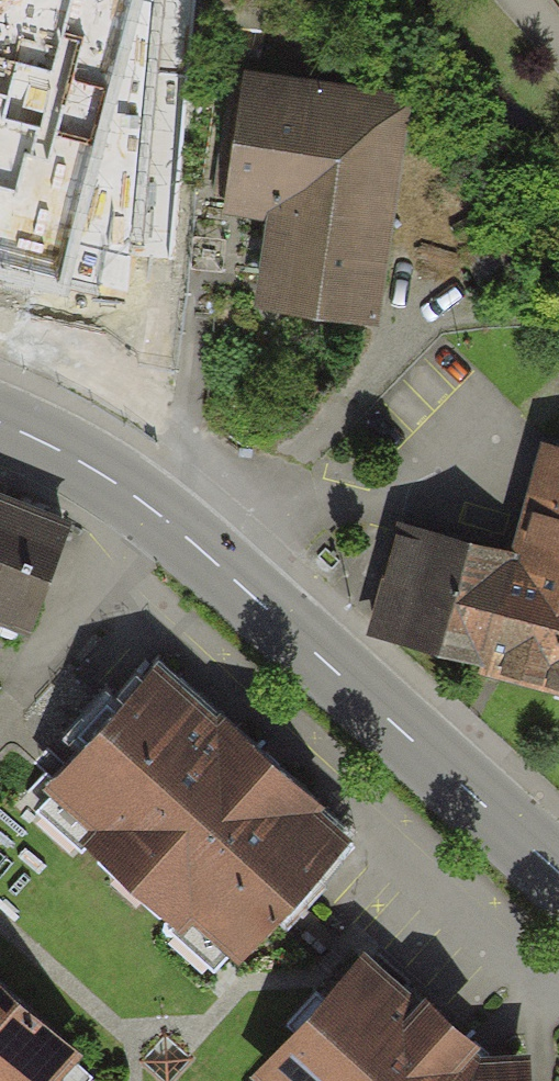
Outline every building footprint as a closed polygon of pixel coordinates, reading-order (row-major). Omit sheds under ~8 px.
[(73,267),(136,0),(0,0),(0,250),(73,267)] [(380,318),(413,85),(244,60),(222,206),(265,213),(254,298),(380,318)] [(558,679),(558,454),(557,453),(528,554),(401,518),(372,620),(482,651),(480,657),(558,679)] [(72,513),(0,485),(0,618),(29,630),(72,513)] [(222,710),(157,652),(43,781),(88,821),(79,832),(184,926),(193,917),(238,957),(353,829),(321,800),(325,796),(227,705),(222,710)] [(531,1044),(482,1045),(475,1039),(481,1033),(426,982),(420,989),(364,939),(250,1068),(264,1080),(533,1080),(531,1044)] [(0,992),(0,1080),(63,1080),(82,1058),(0,992)]
